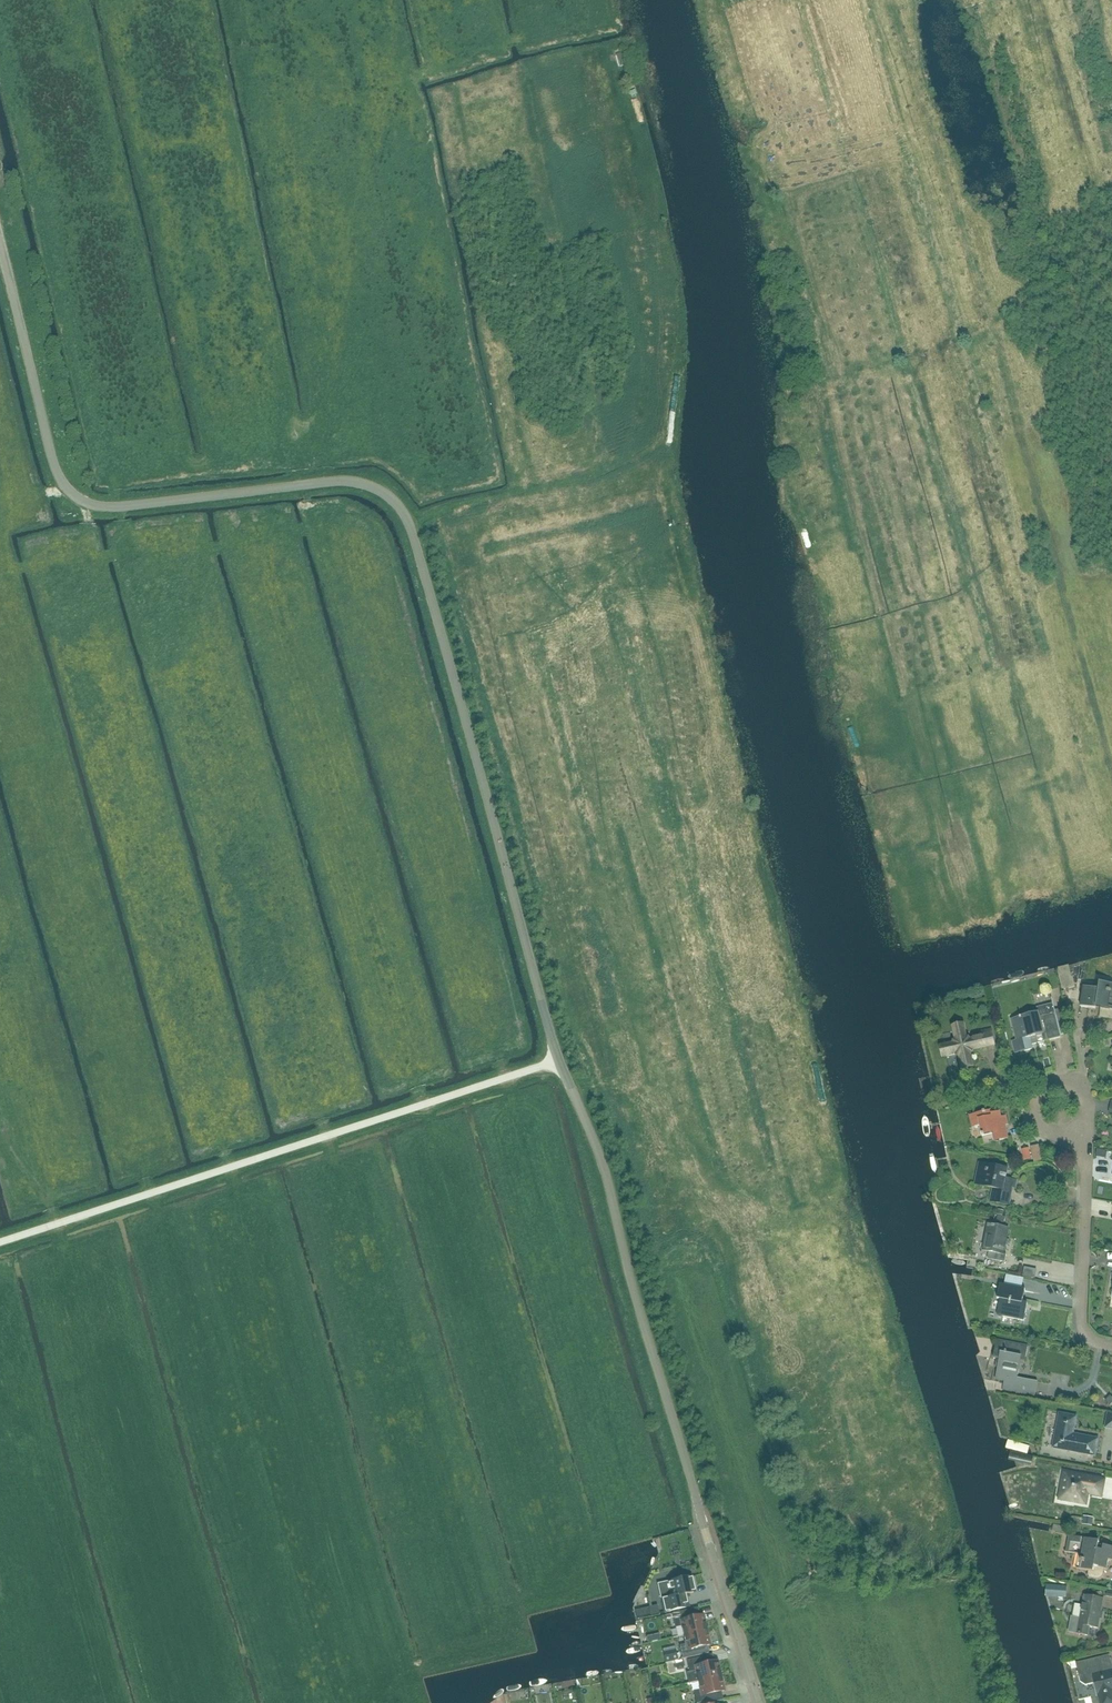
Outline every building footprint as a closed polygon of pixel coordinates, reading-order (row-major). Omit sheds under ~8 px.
[(773,244),(765,246),(767,258),(775,256),(773,244)] [(1068,967),(1058,969),(1064,991),(1075,988),(1068,967)] [(1080,1006),(1087,1007),(1086,1016),(1089,1015),(1094,1040),(1111,1035),(1111,991),(1111,990),(1111,986),(1109,977),(1092,981),(1090,996),(1082,998),(1080,1006)] [(1055,1013),(1040,1017),(1039,1013),(1011,1020),(1016,1041),(1012,1042),(1015,1054),(1033,1049),(1032,1045),(1062,1038),(1055,1013)] [(995,1046),(991,1030),(980,1032),(981,1037),(970,1039),(967,1037),(963,1024),(952,1027),(955,1038),(951,1044),(940,1047),(942,1058),(953,1056),(957,1059),(960,1071),(977,1067),(974,1054),(975,1050),(995,1046)] [(971,1128),(979,1126),(982,1137),(992,1134),(994,1142),(1009,1139),(1006,1125),(1008,1125),(1006,1116),(1001,1117),(1000,1112),(992,1114),(991,1111),(969,1116),(971,1128)] [(1022,1150),(1024,1161),(1031,1160),(1029,1149),(1022,1150)] [(979,1163),(975,1185),(993,1189),(990,1202),(1009,1206),(1009,1205),(1008,1205),(1012,1185),(1005,1183),(1008,1169),(979,1163)] [(983,1251),(989,1252),(988,1259),(1005,1262),(1007,1255),(1004,1254),(1006,1246),(1008,1246),(1009,1240),(1007,1240),(1009,1229),(988,1225),(983,1251)] [(1022,1277),(1035,1279),(1037,1270),(1024,1268),(1022,1277)] [(1000,1285),(997,1299),(1000,1300),(997,1316),(1024,1321),(1028,1304),(1023,1303),(1025,1289),(1000,1285)] [(1025,1363),(1028,1348),(996,1342),(993,1358),(1001,1360),(1000,1368),(998,1368),(995,1378),(1004,1380),(1002,1389),(1035,1396),(1037,1383),(1017,1379),(1019,1370),(1017,1370),(1019,1362),(1025,1363)] [(1077,1417),(1059,1414),(1053,1449),(1095,1456),(1098,1439),(1072,1434),(1073,1427),(1075,1428),(1077,1417)] [(1064,1473),(1060,1500),(1086,1504),(1088,1490),(1102,1492),(1104,1481),(1064,1473)] [(1104,1501),(1111,1502),(1111,1483),(1106,1482),(1104,1501)] [(1096,1579),(1097,1579),(1098,1579),(1099,1579),(1100,1578),(1101,1577),(1102,1576),(1103,1575),(1103,1574),(1104,1570),(1107,1571),(1108,1570),(1107,1570),(1108,1561),(1111,1561),(1111,1548),(1099,1545),(1099,1542),(1068,1536),(1067,1537),(1069,1537),(1067,1552),(1065,1551),(1065,1553),(1081,1556),(1079,1569),(1076,1569),(1076,1570),(1091,1572),(1090,1578),(1096,1579)] [(682,1596),(695,1593),(691,1578),(684,1579),(683,1576),(674,1579),(675,1581),(669,1583),(671,1592),(660,1594),(664,1613),(685,1609),(682,1596)] [(1046,1585),(1046,1597),(1066,1598),(1067,1586),(1046,1585)] [(1085,1596),(1081,1619),(1072,1618),(1069,1632),(1087,1636),(1089,1627),(1098,1628),(1100,1619),(1102,1619),(1103,1614),(1101,1614),(1103,1600),(1085,1596)] [(690,1619),(688,1610),(672,1614),(675,1628),(682,1627),(684,1636),(706,1631),(703,1616),(690,1619)] [(697,1648),(710,1645),(706,1631),(684,1636),(686,1645),(679,1646),(682,1659),(698,1656),(697,1648)] [(705,1665),(703,1657),(687,1661),(690,1674),(696,1673),(698,1682),(721,1677),(717,1662),(705,1665)] [(1101,1702),(1103,1702),(1111,1702),(1111,1670),(1111,1671),(1110,1667),(1102,1669),(1101,1661),(1100,1658),(1076,1664),(1077,1667),(1081,1683),(1086,1685),(1094,1683),(1095,1687),(1098,1699),(1100,1699),(1101,1702)] [(721,1677),(698,1682),(700,1691),(694,1692),(696,1702),(702,1702),(713,1701),(711,1694),(724,1691),(721,1677)]
